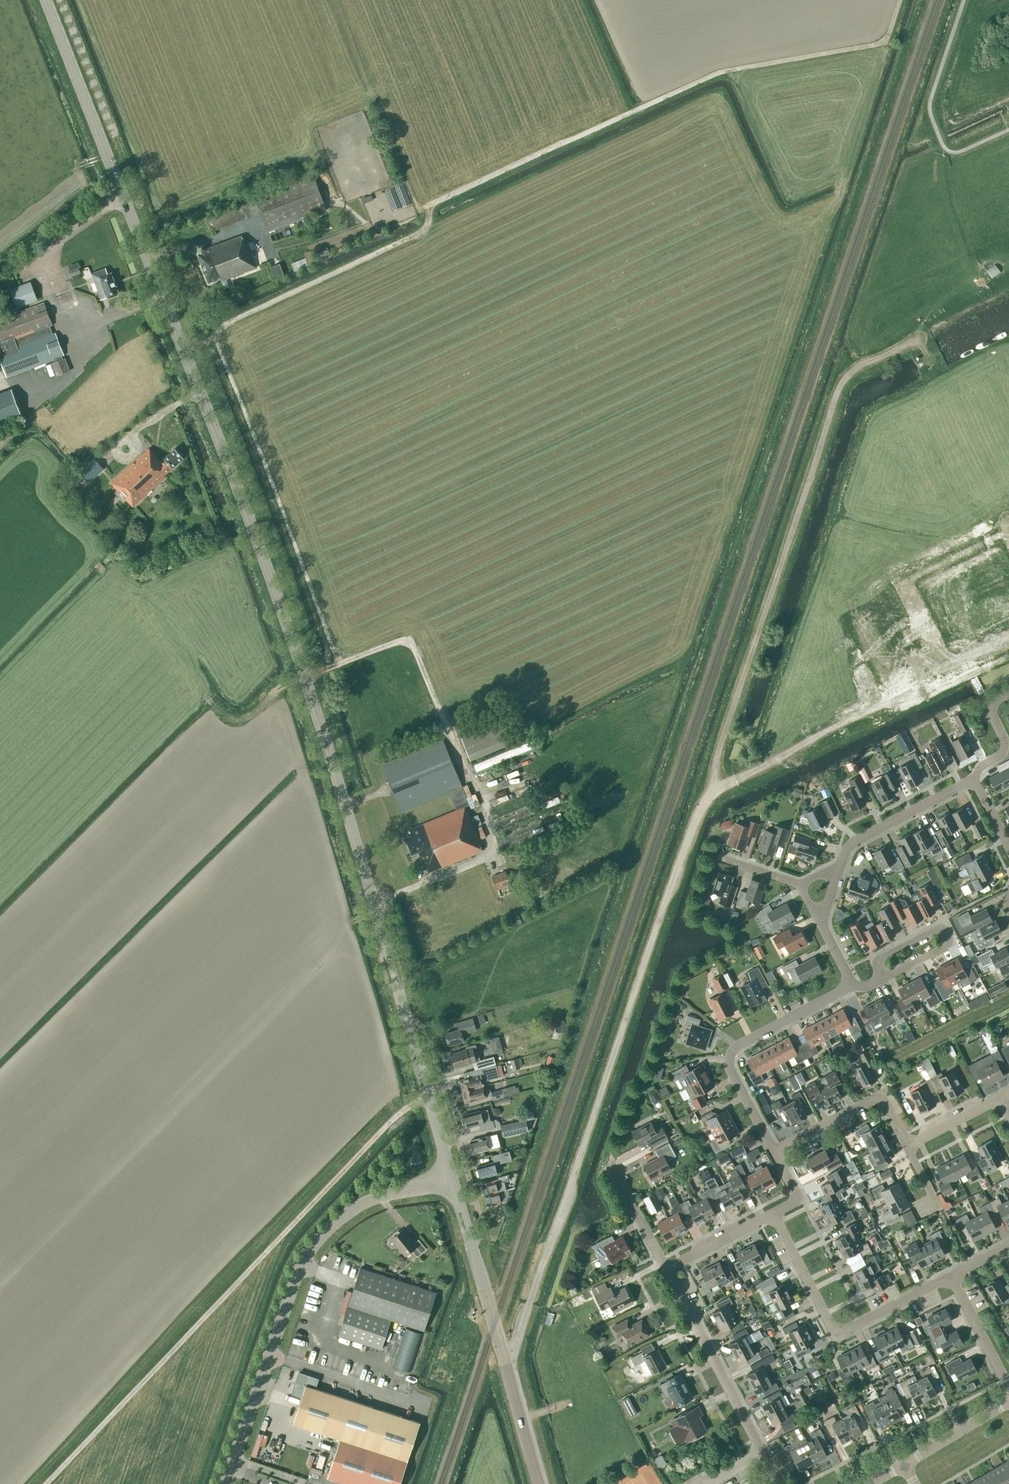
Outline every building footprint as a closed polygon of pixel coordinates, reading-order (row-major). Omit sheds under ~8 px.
[(261,213),(268,233),(326,211),(313,174),(254,195),(257,201),(212,218),(216,230),(261,213)] [(221,279),(222,281),(256,269),(247,244),(245,245),(242,237),(197,253),(209,284),(221,279)] [(69,268),(73,279),(81,277),(78,266),(69,268)] [(107,298),(107,299),(119,294),(111,272),(108,274),(106,268),(91,274),(94,280),(101,300),(107,298)] [(17,307),(37,299),(30,283),(11,290),(17,307)] [(0,320),(0,359),(7,377),(24,370),(54,359),(55,362),(52,363),(57,376),(69,371),(65,358),(62,359),(61,357),(64,355),(55,333),(49,335),(46,328),(52,326),(44,303),(0,320)] [(0,393),(0,423),(21,415),(11,389),(0,393)] [(167,479),(164,476),(184,458),(175,449),(161,461),(149,448),(113,482),(119,489),(118,490),(134,508),(167,479)] [(77,473),(87,486),(105,471),(95,459),(77,473)] [(974,753),(962,732),(969,728),(961,712),(954,716),(961,730),(956,733),(959,738),(952,742),(961,760),(974,753)] [(512,743),(501,716),(459,733),(470,760),(512,743)] [(907,736),(897,741),(904,754),(914,748),(907,736)] [(934,753),(926,757),(935,774),(946,768),(943,762),(949,759),(947,753),(939,739),(929,744),(934,753)] [(424,863),(428,873),(482,851),(478,841),(480,840),(474,827),(482,824),(478,815),(470,818),(466,807),(470,805),(462,786),(442,740),(382,765),(401,811),(449,792),(456,810),(409,830),(412,836),(405,839),(411,854),(418,851),(424,864),(424,863)] [(922,780),(916,768),(921,765),(914,753),(909,755),(912,762),(899,769),(908,787),(922,780)] [(1008,769),(1008,760),(999,766),(1002,772),(990,778),(997,792),(1008,786),(1008,771),(1008,769)] [(858,770),(857,770),(861,777),(867,774),(865,769),(864,767),(858,770)] [(891,789),(899,785),(892,771),(884,775),(885,777),(872,784),(881,802),(895,795),(891,789)] [(861,794),(866,792),(859,777),(849,781),(852,788),(843,792),(852,811),(866,804),(861,794)] [(830,795),(826,788),(820,790),(823,798),(830,795)] [(543,808),(561,801),(559,794),(540,801),(543,808)] [(837,814),(830,799),(824,802),(824,801),(814,806),(813,808),(807,811),(804,810),(802,816),(807,818),(813,830),(816,829),(819,830),(820,827),(821,827),(821,826),(828,823),(825,818),(831,816),(831,817),(837,814)] [(963,808),(951,814),(959,830),(971,824),(963,808)] [(949,813),(937,819),(942,828),(936,831),(943,845),(954,840),(950,833),(957,829),(949,813)] [(747,827),(736,824),(729,844),(744,849),(748,834),(754,836),(758,824),(749,821),(747,827)] [(979,838),(984,836),(977,823),(972,826),(979,838)] [(783,843),(783,844),(784,844),(788,830),(775,826),(773,833),(765,830),(759,850),(773,855),(777,841),(783,843)] [(924,828),(912,835),(920,850),(932,844),(924,828)] [(901,845),(896,848),(906,867),(916,862),(911,853),(919,850),(910,834),(899,840),(901,845)] [(810,840),(795,835),(792,844),(790,843),(787,851),(796,854),(795,855),(805,858),(806,860),(810,861),(811,860),(814,861),(818,849),(808,846),(810,840)] [(949,845),(943,848),(947,856),(948,857),(954,854),(949,845)] [(889,865),(892,871),(898,868),(898,869),(903,867),(897,856),(892,859),(886,846),(871,855),(875,853),(883,868),(889,865)] [(965,868),(968,875),(989,864),(984,854),(972,860),(968,853),(954,860),(958,867),(960,866),(962,870),(965,868)] [(986,879),(994,874),(989,864),(968,875),(971,881),(967,883),(972,893),(989,884),(986,879)] [(934,868),(927,872),(930,878),(931,877),(934,876),(937,874),(934,868)] [(908,878),(904,870),(899,873),(903,881),(908,878)] [(510,884),(505,872),(493,877),(498,889),(510,884)] [(730,907),(737,887),(730,885),(733,877),(719,873),(713,892),(722,895),(719,903),(730,907)] [(851,881),(847,894),(865,900),(868,893),(874,895),(878,884),(875,878),(860,874),(857,883),(851,881)] [(747,908),(749,900),(759,903),(765,884),(751,880),(747,893),(741,891),(736,904),(747,908)] [(923,918),(935,912),(931,904),(938,900),(929,884),(918,890),(921,900),(915,903),(923,918)] [(895,894),(892,888),(885,892),(888,898),(895,894)] [(705,909),(706,905),(708,906),(710,896),(702,893),(699,908),(705,909)] [(897,898),(889,902),(899,921),(906,917),(911,925),(922,919),(914,903),(908,906),(905,900),(897,898)] [(945,905),(947,911),(953,908),(950,903),(945,905)] [(769,905),(757,914),(762,924),(771,919),(775,928),(794,918),(786,904),(772,911),(769,905)] [(891,927),(898,923),(889,907),(877,913),(882,922),(875,926),(883,941),(895,935),(891,927)] [(968,912),(957,917),(962,927),(972,922),(976,929),(992,921),(986,909),(970,917),(968,912)] [(730,917),(736,919),(739,912),(733,910),(730,917)] [(721,911),(719,919),(728,922),(731,914),(726,913),(724,912),(721,911)] [(1001,932),(995,920),(971,933),(980,950),(992,943),(990,938),(1001,932)] [(861,922),(850,927),(859,944),(866,940),(871,948),(882,942),(874,926),(872,922),(863,927),(861,922)] [(807,944),(801,932),(793,936),(790,929),(773,938),(779,949),(785,945),(789,954),(807,944)] [(759,945),(753,948),(759,959),(765,956),(759,945)] [(965,950),(968,957),(974,954),(970,947),(965,950)] [(994,954),(991,949),(977,957),(982,967),(993,962),(996,968),(1008,961),(1008,954),(1006,948),(994,954)] [(796,960),(782,968),(784,973),(789,971),(796,984),(802,981),(821,970),(815,957),(814,958),(814,959),(804,964),(804,963),(799,966),(796,960)] [(957,958),(947,964),(957,983),(960,989),(977,980),(971,968),(964,972),(957,958)] [(1005,980),(1008,978),(1008,963),(999,968),(1005,980)] [(951,986),(957,983),(947,964),(936,970),(943,983),(937,986),(943,998),(949,995),(949,994),(954,991),(951,986)] [(751,1003),(752,1005),(765,998),(759,986),(766,983),(758,967),(745,974),(749,983),(739,988),(739,989),(741,988),(744,993),(745,992),(751,1002),(747,1004),(748,1005),(751,1003)] [(775,979),(772,973),(766,976),(769,982),(775,979)] [(716,987),(719,985),(721,991),(728,987),(721,975),(712,980),(716,987)] [(927,991),(920,978),(909,984),(919,1001),(925,998),(930,1007),(940,1002),(933,988),(927,991)] [(991,996),(1007,988),(1004,982),(988,990),(991,996)] [(912,1004),(919,1001),(909,984),(898,990),(902,997),(897,1000),(906,1017),(916,1011),(912,1004)] [(715,1023),(733,1013),(723,993),(709,1000),(719,1020),(715,1022),(715,1023)] [(981,996),(978,997),(982,1004),(989,1000),(986,993),(983,995),(981,996)] [(882,999),(872,1004),(876,1010),(882,1021),(884,1025),(885,1027),(891,1024),(895,1022),(900,1019),(894,1009),(892,1010),(890,1011),(889,1012),(884,1002),(883,1001),(882,999)] [(969,1009),(966,1002),(960,1006),(963,1012),(969,1009)] [(867,1007),(863,1009),(870,1022),(867,1023),(864,1025),(870,1035),(874,1033),(875,1032),(878,1031),(879,1031),(885,1027),(884,1025),(882,1021),(876,1010),(872,1004),(867,1007)] [(843,1009),(829,1017),(838,1033),(848,1028),(855,1042),(863,1037),(860,1031),(861,1030),(855,1019),(850,1022),(843,1009)] [(956,1009),(950,1012),(953,1018),(960,1015),(958,1013),(958,1011),(957,1011),(956,1009)] [(480,1014),(477,1015),(479,1023),(485,1021),(483,1014),(482,1014),(480,1014)] [(711,1030),(698,1026),(700,1020),(687,1015),(685,1022),(692,1024),(686,1044),(705,1050),(711,1030)] [(838,1033),(829,1017),(815,1024),(824,1040),(828,1048),(832,1045),(828,1038),(838,1033)] [(464,1041),(462,1035),(476,1031),(472,1019),(457,1023),(459,1029),(445,1034),(447,1039),(446,1041),(447,1043),(448,1044),(449,1046),(464,1041)] [(897,1024),(901,1032),(908,1028),(903,1021),(897,1024)] [(815,1045),(824,1040),(815,1024),(802,1031),(808,1043),(803,1046),(809,1057),(818,1052),(815,1045)] [(994,1024),(991,1032),(998,1035),(1001,1028),(998,1026),(996,1025),(994,1024)] [(989,1031),(981,1035),(991,1054),(996,1052),(998,1051),(997,1048),(989,1031)] [(499,1036),(489,1039),(493,1053),(503,1050),(499,1036)] [(795,1050),(789,1038),(775,1045),(784,1061),(793,1057),(797,1064),(807,1059),(801,1047),(795,1050)] [(860,1043),(857,1044),(861,1052),(867,1048),(863,1041),(861,1042),(860,1043)] [(788,1068),(784,1061),(775,1045),(761,1052),(770,1069),(780,1063),(784,1071),(788,1068)] [(467,1050),(451,1055),(455,1067),(470,1063),(473,1063),(474,1065),(474,1068),(475,1069),(475,1070),(495,1065),(495,1063),(494,1060),(493,1057),(484,1059),(480,1061),(479,1057),(478,1055),(476,1049),(472,1050),(472,1049),(471,1046),(466,1048),(467,1050)] [(854,1069),(863,1087),(876,1080),(868,1066),(874,1064),(867,1051),(859,1055),(864,1064),(854,1069)] [(973,1063),(968,1066),(975,1081),(981,1078),(985,1085),(1003,1076),(999,1069),(1005,1066),(998,1051),(996,1052),(991,1054),(992,1055),(995,1061),(993,1062),(989,1064),(977,1071),(975,1067),(973,1063)] [(764,1081),(760,1074),(770,1069),(761,1052),(748,1059),(754,1072),(749,1075),(755,1086),(764,1081)] [(511,1060),(510,1061),(513,1070),(520,1068),(519,1067),(517,1059),(512,1060),(511,1060)] [(686,1065),(672,1073),(675,1079),(677,1078),(683,1089),(684,1088),(689,1085),(708,1075),(702,1064),(689,1071),(686,1065)] [(465,1079),(459,1080),(462,1092),(482,1086),(481,1082),(486,1081),(499,1077),(496,1065),(495,1065),(475,1070),(463,1073),(465,1079)] [(820,1080),(823,1086),(833,1103),(842,1098),(837,1089),(842,1086),(835,1072),(820,1080)] [(954,1072),(943,1077),(941,1072),(937,1075),(930,1078),(938,1093),(944,1090),(948,1097),(963,1090),(954,1072)] [(689,1085),(684,1088),(691,1101),(702,1095),(701,1093),(714,1086),(708,1075),(689,1085)] [(792,1076),(788,1078),(792,1086),(798,1082),(797,1080),(794,1075),(792,1076)] [(774,1077),(766,1081),(769,1087),(777,1083),(775,1079),(774,1077)] [(931,1097),(938,1093),(930,1078),(919,1084),(921,1089),(911,1094),(920,1112),(935,1104),(931,1097)] [(777,1083),(769,1087),(773,1095),(781,1091),(779,1087),(777,1083)] [(816,1095),(823,1108),(833,1103),(823,1086),(817,1089),(814,1083),(805,1087),(811,1098),(816,1095)] [(482,1086),(462,1092),(465,1103),(478,1100),(478,1099),(485,1097),(491,1095),(492,1100),(504,1097),(510,1096),(519,1093),(518,1089),(516,1089),(515,1086),(502,1090),(491,1093),(489,1088),(483,1090),(482,1086)] [(660,1089),(658,1090),(663,1098),(670,1094),(665,1086),(663,1088),(660,1089)] [(648,1090),(647,1091),(649,1093),(648,1094),(651,1099),(658,1096),(655,1090),(654,1091),(653,1088),(651,1089),(648,1090)] [(761,1092),(755,1096),(765,1115),(771,1111),(766,1100),(761,1092)] [(793,1101),(788,1104),(797,1122),(806,1117),(800,1106),(805,1103),(799,1092),(791,1096),(793,1101)] [(702,1095),(691,1101),(696,1109),(707,1104),(702,1095)] [(500,1099),(494,1100),(495,1105),(505,1102),(511,1101),(510,1096),(504,1098),(502,1098),(500,1099)] [(788,1127),(797,1122),(788,1104),(782,1107),(779,1100),(770,1105),(777,1118),(782,1115),(788,1127)] [(897,1111),(903,1110),(901,1102),(895,1104),(897,1111)] [(479,1124),(481,1131),(494,1128),(492,1121),(490,1121),(489,1114),(487,1109),(480,1111),(463,1116),(466,1128),(479,1124)] [(534,1118),(532,1110),(524,1112),(526,1120),(534,1118)] [(708,1125),(712,1132),(733,1121),(727,1110),(714,1116),(711,1111),(700,1117),(705,1127),(708,1125)] [(528,1132),(525,1121),(524,1121),(523,1121),(522,1122),(520,1122),(501,1127),(504,1138),(528,1132)] [(726,1139),(739,1133),(733,1121),(712,1132),(716,1139),(709,1142),(715,1152),(729,1145),(726,1139)] [(655,1145),(668,1139),(661,1127),(655,1130),(651,1123),(633,1132),(630,1127),(639,1146),(652,1139),(655,1145)] [(862,1136),(869,1150),(886,1140),(879,1126),(870,1131),(867,1125),(855,1131),(858,1138),(862,1136)] [(473,1153),(490,1149),(500,1146),(497,1134),(470,1141),(473,1153)] [(885,1159),(894,1154),(886,1140),(869,1150),(876,1163),(872,1165),(876,1172),(888,1165),(885,1159)] [(997,1169),(993,1162),(1001,1158),(992,1140),(977,1147),(983,1157),(977,1160),(985,1175),(997,1169)] [(666,1161),(676,1156),(669,1143),(655,1151),(658,1158),(644,1165),(652,1180),(671,1170),(666,1161)] [(731,1151),(729,1152),(732,1157),(745,1151),(744,1148),(743,1145),(735,1149),(731,1151)] [(757,1160),(755,1156),(760,1154),(758,1148),(747,1154),(751,1163),(757,1160)] [(837,1156),(833,1150),(826,1153),(824,1150),(807,1159),(810,1166),(809,1166),(810,1168),(811,1168),(813,1172),(825,1165),(828,1171),(842,1164),(837,1156)] [(494,1162),(477,1167),(480,1179),(498,1174),(495,1165),(512,1160),(509,1151),(492,1156),(494,1162)] [(852,1160),(847,1151),(843,1153),(845,1156),(840,1159),(841,1161),(846,1159),(848,1162),(852,1160)] [(971,1169),(964,1154),(950,1161),(958,1178),(967,1173),(971,1181),(981,1176),(976,1167),(971,1169)] [(716,1159),(712,1160),(716,1167),(723,1163),(720,1156),(719,1157),(717,1158),(716,1159)] [(953,1191),(949,1182),(958,1178),(950,1161),(936,1169),(943,1183),(939,1186),(944,1196),(953,1191)] [(734,1166),(740,1177),(745,1174),(740,1163),(734,1166)] [(776,1184),(766,1166),(756,1172),(765,1189),(776,1184)] [(828,1182),(821,1186),(826,1195),(839,1189),(843,1186),(840,1180),(846,1177),(841,1168),(826,1177),(828,1182)] [(732,1177),(729,1178),(730,1180),(724,1184),(736,1205),(745,1200),(741,1193),(747,1190),(736,1169),(730,1172),(732,1177)] [(892,1174),(889,1169),(879,1174),(882,1179),(892,1174)] [(864,1173),(861,1175),(863,1180),(867,1178),(875,1175),(872,1171),(865,1174),(865,1173),(864,1173)] [(746,1177),(755,1195),(765,1189),(756,1172),(746,1177)] [(482,1184),(484,1195),(506,1189),(503,1181),(507,1180),(506,1175),(498,1177),(499,1180),(491,1182),(482,1184)] [(705,1182),(709,1189),(714,1199),(719,1197),(726,1210),(736,1205),(724,1184),(724,1183),(719,1187),(714,1177),(705,1182)] [(1002,1188),(1008,1184),(1008,1178),(1000,1183),(1002,1188)] [(864,1187),(862,1182),(855,1185),(857,1191),(864,1187)] [(883,1197),(886,1203),(903,1194),(898,1183),(885,1190),(882,1184),(871,1190),(877,1200),(883,1197)] [(513,1187),(506,1189),(484,1195),(487,1206),(497,1204),(496,1203),(501,1202),(500,1201),(507,1200),(507,1203),(513,1187)] [(654,1192),(657,1199),(665,1195),(662,1188),(654,1192)] [(697,1203),(706,1220),(716,1215),(709,1202),(714,1199),(709,1189),(700,1194),(703,1200),(697,1203)] [(819,1207),(823,1216),(841,1207),(838,1201),(844,1198),(839,1189),(826,1195),(829,1202),(819,1207)] [(661,1206),(654,1193),(643,1199),(650,1212),(661,1206)] [(941,1193),(937,1195),(944,1210),(948,1208),(952,1206),(950,1203),(944,1201),(941,1193)] [(896,1212),(909,1205),(903,1194),(886,1203),(890,1209),(883,1213),(888,1222),(899,1217),(896,1212)] [(670,1200),(675,1211),(681,1208),(675,1197),(670,1200)] [(1008,1222),(1008,1203),(1008,1201),(1002,1204),(998,1198),(989,1203),(994,1213),(999,1211),(1006,1224),(1008,1222)] [(697,1225),(706,1220),(697,1203),(691,1206),(688,1200),(679,1204),(685,1215),(690,1212),(697,1225)] [(979,1208),(982,1214),(976,1218),(985,1235),(996,1229),(989,1216),(994,1213),(989,1203),(979,1208)] [(844,1213),(841,1207),(823,1216),(828,1226),(841,1219),(844,1224),(854,1219),(850,1210),(844,1213)] [(865,1208),(859,1211),(862,1216),(868,1213),(865,1208)] [(906,1212),(902,1214),(908,1227),(917,1222),(910,1210),(908,1211),(906,1212)] [(687,1230),(678,1213),(667,1218),(677,1236),(687,1230)] [(967,1227),(973,1240),(985,1235),(976,1218),(969,1221),(966,1214),(956,1220),(962,1230),(967,1227)] [(657,1224),(666,1241),(677,1236),(667,1218),(657,1224)] [(836,1240),(840,1249),(858,1240),(855,1234),(861,1231),(856,1222),(842,1230),(845,1235),(836,1240)] [(869,1228),(866,1229),(869,1233),(876,1230),(873,1225),(872,1226),(869,1228)] [(885,1225),(879,1228),(884,1237),(889,1234),(885,1225)] [(950,1228),(944,1231),(947,1236),(952,1233),(952,1232),(951,1230),(950,1228)] [(402,1230),(392,1239),(406,1256),(412,1250),(417,1257),(426,1249),(418,1240),(413,1244),(402,1230)] [(928,1236),(931,1241),(924,1244),(933,1261),(945,1255),(939,1245),(944,1242),(938,1231),(928,1236)] [(608,1238),(592,1246),(602,1266),(611,1261),(613,1265),(614,1264),(612,1262),(618,1259),(617,1258),(626,1254),(628,1257),(627,1253),(630,1252),(622,1236),(622,1237),(623,1238),(611,1244),(608,1238)] [(890,1244),(887,1239),(882,1241),(882,1240),(876,1243),(880,1249),(890,1244)] [(861,1246),(858,1240),(840,1249),(845,1258),(858,1251),(861,1257),(871,1251),(867,1243),(861,1246)] [(916,1256),(922,1267),(933,1261),(924,1244),(918,1247),(916,1243),(905,1248),(911,1259),(916,1256)] [(758,1250),(754,1244),(745,1249),(754,1265),(763,1260),(764,1264),(770,1261),(763,1248),(758,1250)] [(745,1270),(754,1265),(745,1249),(736,1253),(739,1260),(734,1263),(741,1276),(746,1273),(745,1270)] [(866,1266),(853,1272),(857,1282),(875,1273),(875,1272),(880,1269),(877,1262),(881,1260),(877,1254),(874,1255),(873,1255),(863,1260),(866,1266)] [(397,1257),(395,1260),(396,1263),(400,1264),(402,1263),(404,1260),(402,1257),(400,1256),(399,1256),(398,1256),(397,1257)] [(722,1269),(719,1262),(710,1267),(718,1283),(727,1279),(729,1282),(735,1279),(728,1266),(722,1269)] [(709,1288),(718,1283),(710,1267),(701,1272),(704,1278),(698,1281),(705,1295),(711,1292),(709,1288)] [(436,1293),(360,1268),(338,1335),(382,1349),(391,1320),(424,1331),(436,1293)] [(884,1275),(878,1278),(875,1273),(857,1282),(862,1291),(872,1286),(874,1292),(888,1284),(888,1282),(892,1280),(888,1274),(884,1276),(884,1275)] [(1006,1305),(1008,1303),(1008,1288),(1007,1285),(1002,1288),(998,1281),(986,1287),(996,1303),(1003,1299),(1006,1305)] [(768,1293),(773,1302),(789,1293),(784,1284),(777,1287),(775,1282),(761,1289),(764,1294),(768,1293)] [(610,1306),(614,1313),(633,1303),(625,1287),(613,1293),(610,1287),(595,1295),(602,1310),(610,1306)] [(787,1306),(794,1302),(789,1293),(773,1302),(777,1311),(774,1312),(777,1318),(790,1311),(787,1306)] [(712,1313),(717,1323),(733,1314),(729,1305),(732,1303),(729,1297),(716,1304),(719,1310),(712,1313)] [(748,1307),(747,1307),(750,1313),(755,1311),(751,1305),(749,1306),(748,1307)] [(926,1328),(931,1337),(945,1330),(943,1325),(951,1321),(945,1309),(928,1318),(931,1325),(926,1328)] [(920,1313),(914,1316),(918,1323),(924,1320),(920,1313)] [(742,1321),(738,1323),(733,1314),(717,1323),(722,1332),(728,1328),(731,1334),(744,1327),(742,1321)] [(748,1321),(749,1324),(750,1324),(754,1321),(754,1322),(759,1319),(756,1314),(751,1317),(752,1318),(748,1321)] [(621,1335),(627,1347),(649,1335),(642,1320),(631,1326),(627,1319),(612,1327),(617,1337),(621,1335)] [(755,1323),(750,1326),(753,1331),(763,1326),(761,1323),(760,1320),(759,1321),(755,1323)] [(765,1323),(763,1324),(766,1330),(772,1327),(769,1321),(767,1322),(765,1323)] [(789,1333),(793,1342),(810,1333),(805,1324),(798,1327),(796,1322),(782,1329),(785,1335),(789,1333)] [(902,1338),(897,1327),(885,1333),(894,1350),(900,1347),(903,1352),(913,1347),(907,1335),(902,1338)] [(735,1341),(729,1344),(733,1354),(750,1345),(745,1336),(749,1334),(745,1328),(732,1335),(735,1341)] [(775,1333),(773,1328),(767,1331),(770,1336),(775,1333)] [(910,1332),(917,1346),(922,1343),(915,1329),(910,1332)] [(962,1343),(956,1332),(948,1336),(945,1330),(931,1337),(936,1347),(941,1345),(945,1352),(962,1343)] [(808,1346),(815,1342),(810,1333),(793,1342),(798,1351),(795,1352),(798,1358),(811,1351),(808,1346)] [(888,1353),(894,1350),(885,1333),(874,1339),(879,1350),(874,1352),(880,1363),(890,1358),(888,1353)] [(767,1347),(755,1354),(750,1345),(733,1354),(738,1363),(745,1359),(748,1365),(770,1353),(767,1347)] [(866,1357),(860,1346),(849,1352),(857,1369),(864,1366),(866,1370),(876,1365),(871,1354),(866,1357)] [(642,1379),(653,1374),(666,1367),(657,1350),(645,1357),(642,1352),(631,1358),(635,1366),(646,1360),(648,1365),(637,1371),(642,1379)] [(851,1372),(857,1369),(849,1352),(837,1358),(843,1368),(837,1371),(843,1382),(854,1377),(851,1372)] [(746,1375),(751,1384),(768,1376),(763,1367),(775,1360),(772,1354),(750,1366),(753,1371),(746,1375)] [(956,1373),(959,1379),(976,1371),(970,1359),(962,1363),(960,1358),(945,1365),(950,1375),(956,1373)] [(785,1361),(783,1362),(787,1370),(793,1367),(789,1360),(788,1360),(785,1361)] [(923,1378),(917,1381),(927,1400),(937,1395),(930,1382),(935,1379),(935,1378),(938,1376),(933,1366),(930,1367),(920,1372),(923,1378)] [(831,1373),(828,1375),(831,1380),(836,1377),(835,1374),(834,1372),(833,1373),(831,1373)] [(420,1423),(315,1388),(318,1379),(299,1373),(292,1394),(301,1397),(293,1424),(340,1439),(327,1477),(347,1483),(400,1483),(420,1423)] [(692,1396),(681,1374),(666,1381),(659,1385),(666,1398),(671,1396),(676,1405),(692,1396)] [(908,1378),(899,1383),(905,1395),(910,1392),(917,1405),(927,1400),(917,1381),(914,1375),(908,1378)] [(776,1383),(772,1384),(768,1376),(751,1384),(756,1393),(762,1390),(765,1396),(779,1388),(776,1383)] [(966,1385),(969,1391),(976,1387),(973,1382),(966,1385)] [(879,1398),(882,1404),(891,1424),(901,1418),(900,1415),(905,1413),(894,1391),(893,1391),(891,1387),(884,1391),(886,1394),(879,1398)] [(802,1389),(796,1392),(799,1399),(800,1398),(801,1398),(805,1396),(804,1395),(806,1394),(804,1389),(802,1390),(802,1389)] [(763,1406),(767,1415),(784,1407),(779,1398),(783,1396),(780,1390),(766,1397),(769,1403),(763,1406)] [(854,1399),(851,1394),(843,1398),(846,1404),(854,1399)] [(800,1398),(799,1399),(802,1404),(808,1402),(805,1396),(801,1398),(800,1398)] [(628,1397),(621,1400),(625,1409),(632,1405),(631,1402),(628,1397)] [(881,1429),(891,1424),(882,1404),(876,1407),(873,1402),(864,1407),(875,1428),(880,1426),(881,1429)] [(845,1410),(848,1416),(842,1419),(852,1438),(862,1433),(855,1420),(861,1417),(855,1406),(845,1410)] [(675,1428),(670,1431),(678,1444),(686,1440),(686,1441),(690,1439),(706,1431),(699,1416),(702,1414),(698,1407),(671,1421),(675,1427),(675,1428)] [(792,1414),(789,1416),(784,1407),(767,1415),(772,1425),(779,1421),(784,1432),(795,1426),(793,1421),(795,1420),(792,1414)] [(824,1415),(822,1409),(815,1412),(818,1417),(824,1415)] [(835,1430),(842,1443),(852,1438),(842,1419),(836,1422),(833,1416),(824,1421),(830,1433),(835,1430)] [(810,1434),(813,1439),(807,1442),(817,1462),(827,1457),(820,1444),(826,1441),(820,1429),(810,1434)] [(807,1467),(817,1462),(807,1442),(804,1437),(784,1447),(790,1459),(795,1457),(800,1454),(807,1467)] [(656,1460),(654,1460),(655,1463),(658,1467),(659,1466),(660,1466),(666,1463),(663,1457),(662,1455),(655,1458),(656,1459),(656,1460)] [(994,1470),(1002,1483),(1008,1483),(1008,1474),(1003,1464),(994,1470)] [(984,1475),(990,1483),(1002,1483),(994,1470),(984,1475)] [(984,1475),(975,1481),(977,1483),(990,1483),(984,1475)]
